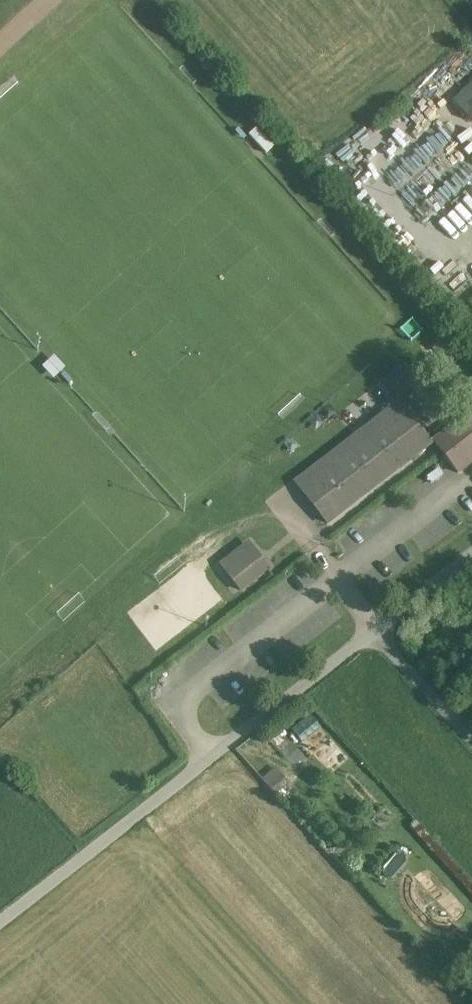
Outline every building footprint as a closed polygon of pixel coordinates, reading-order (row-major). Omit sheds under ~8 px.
[(44,366),(53,376),(64,366),(54,356),(44,366)] [(405,369),(388,382),(398,395),(414,382),(405,369)] [(385,427),(302,491),(327,524),(431,444),(405,411),(401,415),(395,406),(379,419),(385,427)] [(466,417),(434,442),(441,452),(458,474),(471,463),(471,424),(466,417)] [(227,573),(255,552),(247,542),(220,563),(227,573)] [(255,552),(227,573),(241,590),(268,569),(260,559),(255,552)]
